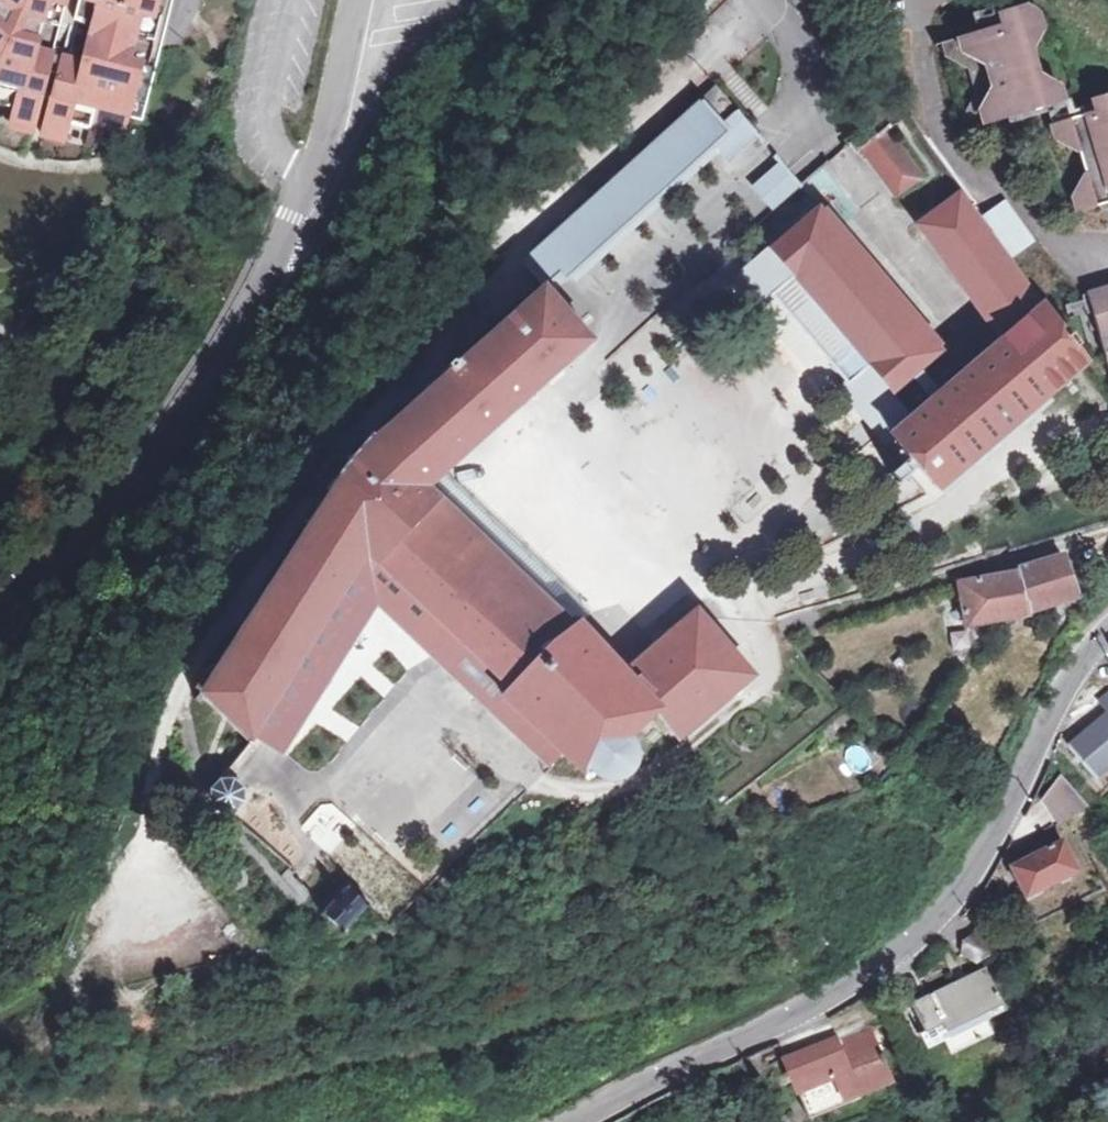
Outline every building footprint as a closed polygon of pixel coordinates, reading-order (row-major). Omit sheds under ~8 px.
[(69,0),(0,0),(0,107),(16,111),(12,129),(34,135),(69,0)] [(44,138),(66,144),(70,125),(92,131),(94,125),(127,133),(148,52),(161,0),(90,0),(84,0),(78,22),(81,23),(71,63),(64,61),(44,138)] [(148,52),(154,54),(167,5),(175,7),(177,0),(161,0),(148,52)] [(1069,109),(1066,95),(1045,83),(1037,56),(1050,37),(1045,20),(1016,3),(1001,8),(1006,30),(945,46),(950,66),(973,79),(979,99),(966,123),(969,136),(1069,109)] [(526,268),(550,293),(721,134),(734,146),(750,134),(716,93),(526,268)] [(1107,214),(1107,93),(1096,95),(1102,120),(1056,132),(1060,148),(1085,161),(1090,183),(1077,208),(1080,222),(1107,214)] [(902,199),(923,186),(885,123),(852,146),(860,157),(869,152),(902,199)] [(779,158),(747,182),(768,210),(800,186),(779,158)] [(923,186),(902,199),(909,210),(927,199),(923,186)] [(1045,304),(1038,307),(1029,292),(1055,272),(1005,208),(984,224),(970,207),(944,231),(1012,329),(896,435),(947,492),(1094,367),(1067,331),(1045,304)] [(821,212),(772,255),(902,392),(944,355),(821,212)] [(902,392),(772,255),(754,275),(878,413),(902,392)] [(598,342),(550,293),(491,343),(370,436),(334,472),(200,696),(253,746),(362,577),(377,554),(521,694),(513,705),(567,759),(579,771),(588,766),(595,776),(603,781),(612,782),(621,780),(631,771),(634,763),(634,754),(628,743),(661,719),(684,740),(758,679),(700,615),(628,673),(586,635),(584,620),(572,623),(436,490),(598,342)] [(1090,307),(1107,377),(1107,300),(1090,307)] [(890,446),(876,457),(897,481),(910,470),(890,446)] [(377,554),(362,577),(552,775),(556,771),(567,759),(513,705),(521,694),(377,554)] [(979,628),(1041,612),(1083,601),(1072,556),(1028,570),(1030,575),(967,588),(979,628)] [(1098,702),(1107,711),(1066,750),(1089,776),(1107,757),(1107,693),(1098,702)] [(1047,774),(1029,812),(1042,830),(1074,804),(1047,774)] [(884,787),(868,793),(885,808),(894,797),(884,787)] [(234,788),(224,790),(218,797),(220,807),(228,812),(237,811),(243,803),(241,794),(234,788)] [(1024,903),(1071,878),(1055,847),(1053,848),(1045,834),(1003,856),(1010,871),(1007,873),(1024,903)] [(376,905),(357,889),(328,918),(348,935),(376,905)] [(985,946),(972,937),(959,957),(973,966),(985,946)] [(982,970),(911,1008),(930,1045),(1001,1004),(982,970)] [(861,1093),(893,1079),(873,1031),(842,1045),(839,1039),(788,1062),(813,1120),(863,1098),(861,1093)]
